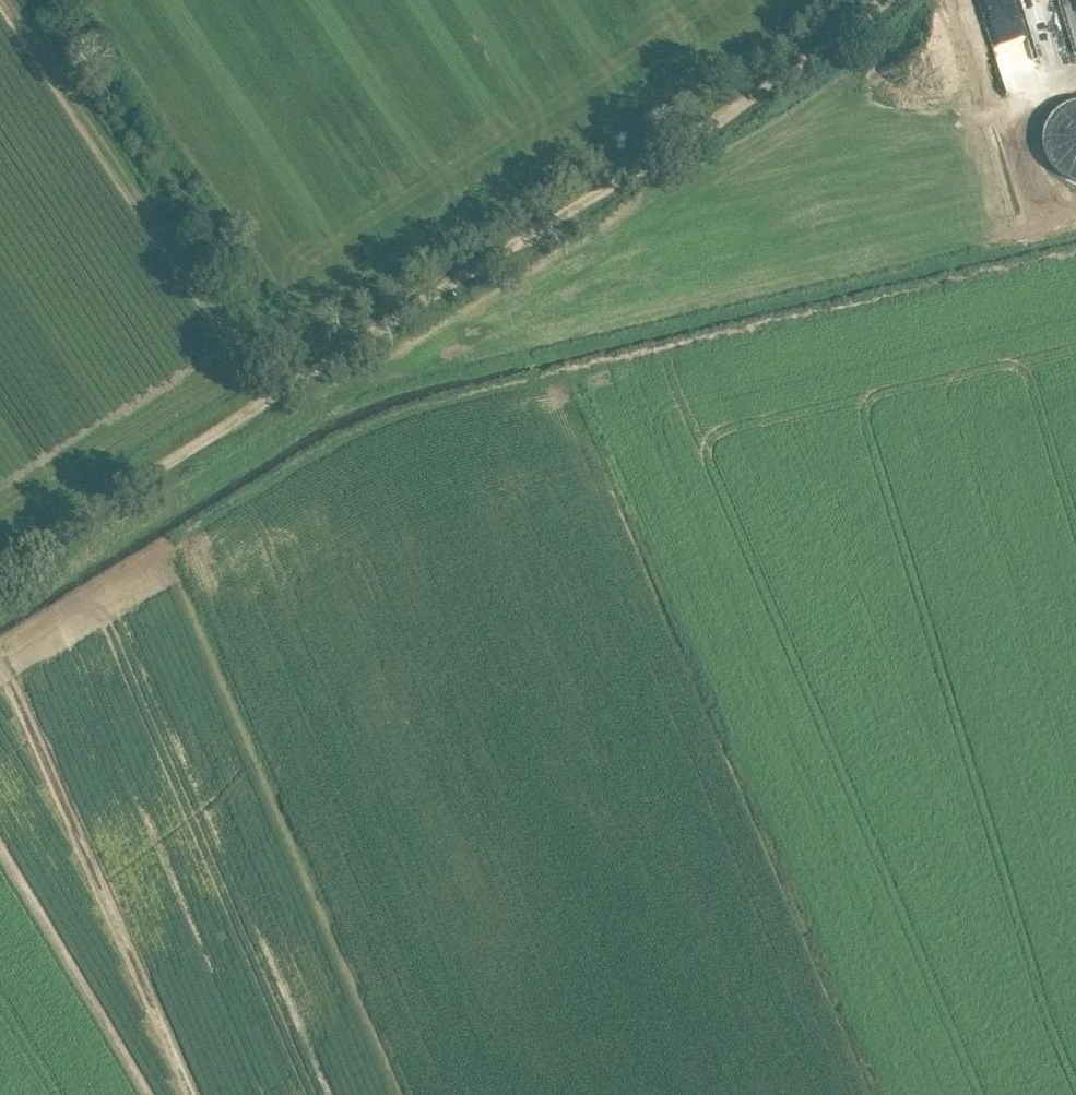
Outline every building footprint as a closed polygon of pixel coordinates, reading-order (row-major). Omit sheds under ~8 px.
[(1075,182),(1075,101),(1059,109),(1048,123),(1044,139),(1045,155),(1055,171),(1069,181),(1075,182)]
